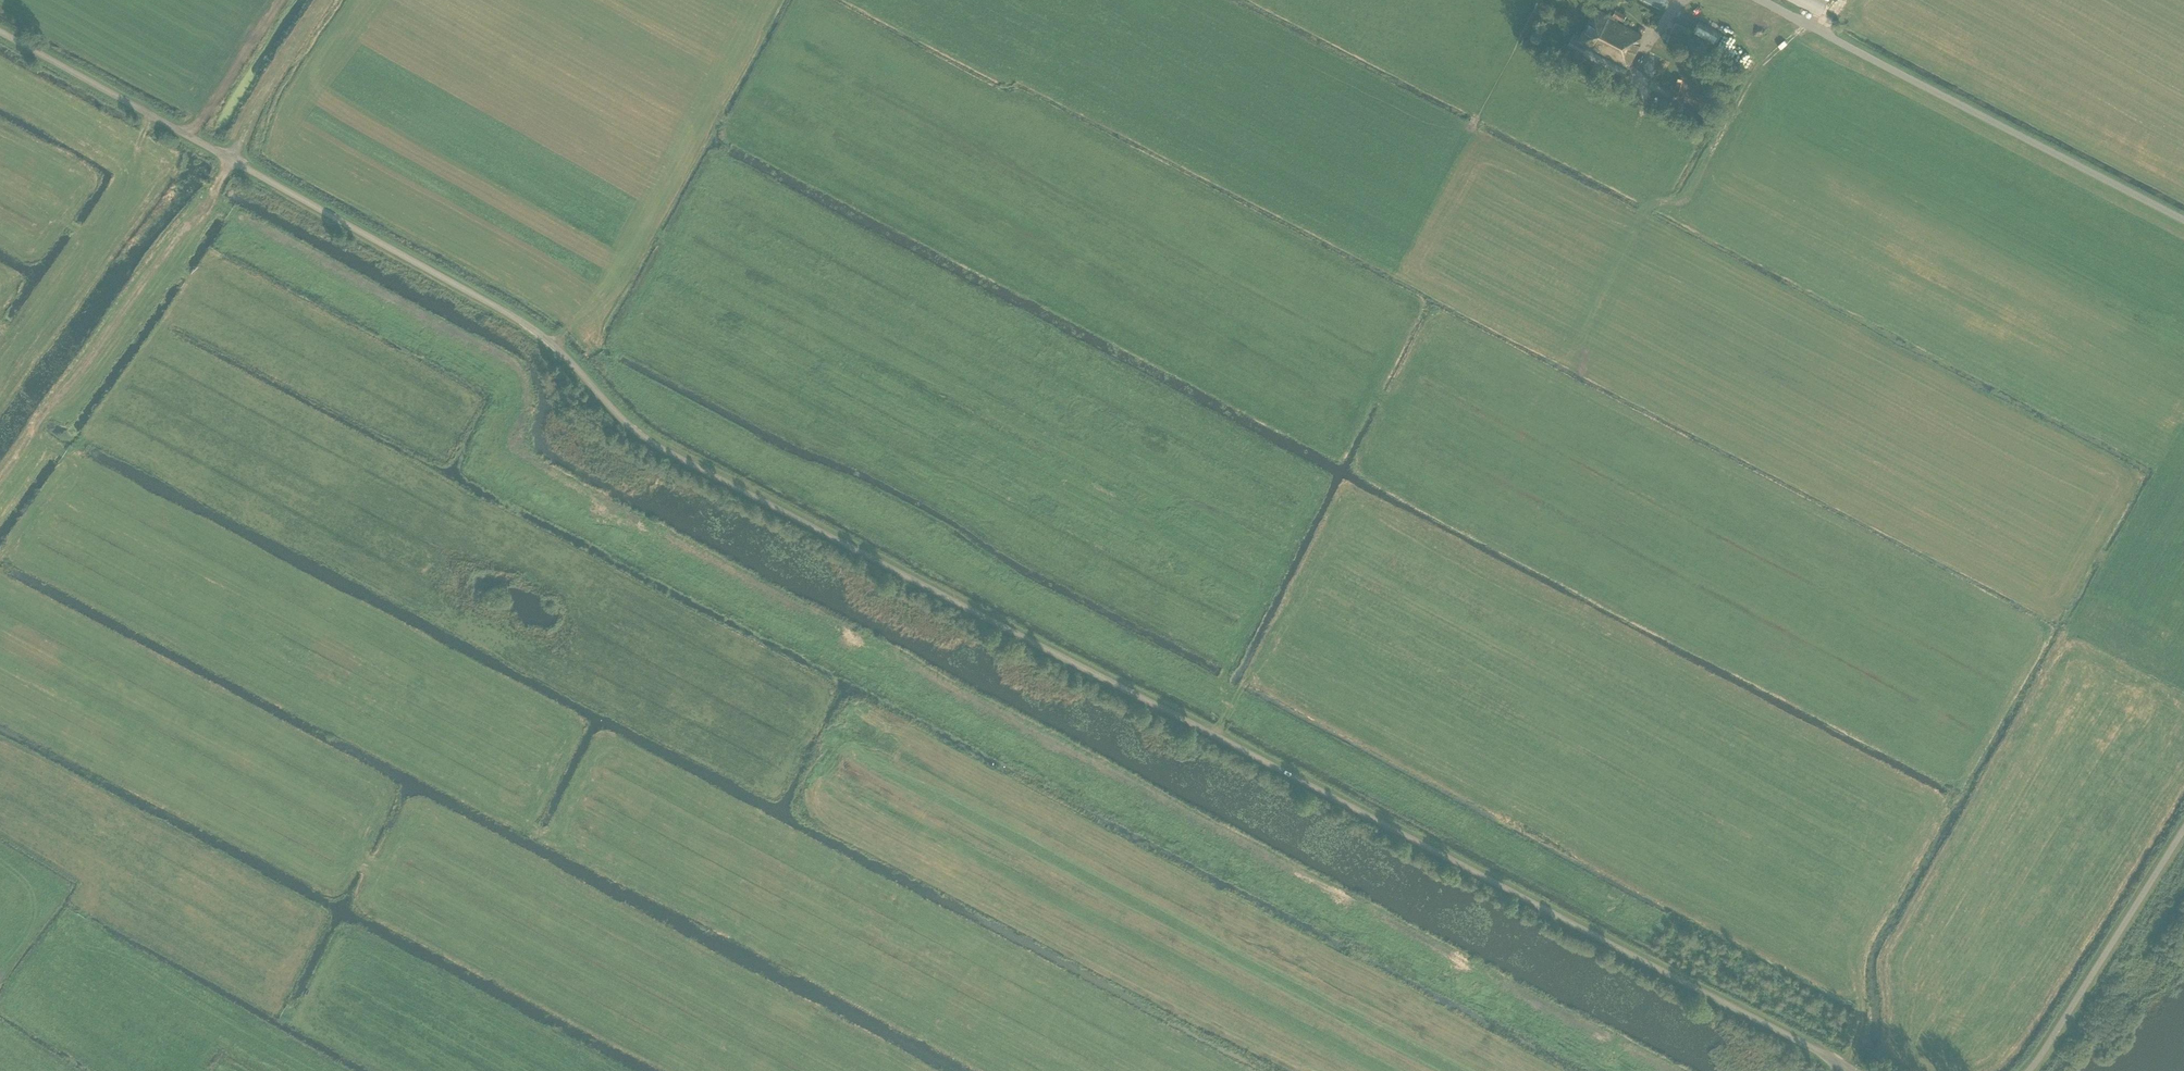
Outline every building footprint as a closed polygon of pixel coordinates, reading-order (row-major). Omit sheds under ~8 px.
[(1821,13),(1827,0),(1795,0),(1821,13)] [(1607,17),(1595,11),(1581,38),(1574,34),(1564,52),(1621,81),(1639,45),(1636,44),(1640,34),(1616,22),(1618,19),(1623,22),(1627,16),(1616,10),(1612,16),(1609,14),(1607,17)] [(1687,30),(1675,24),(1669,36),(1681,42),(1687,30)]
